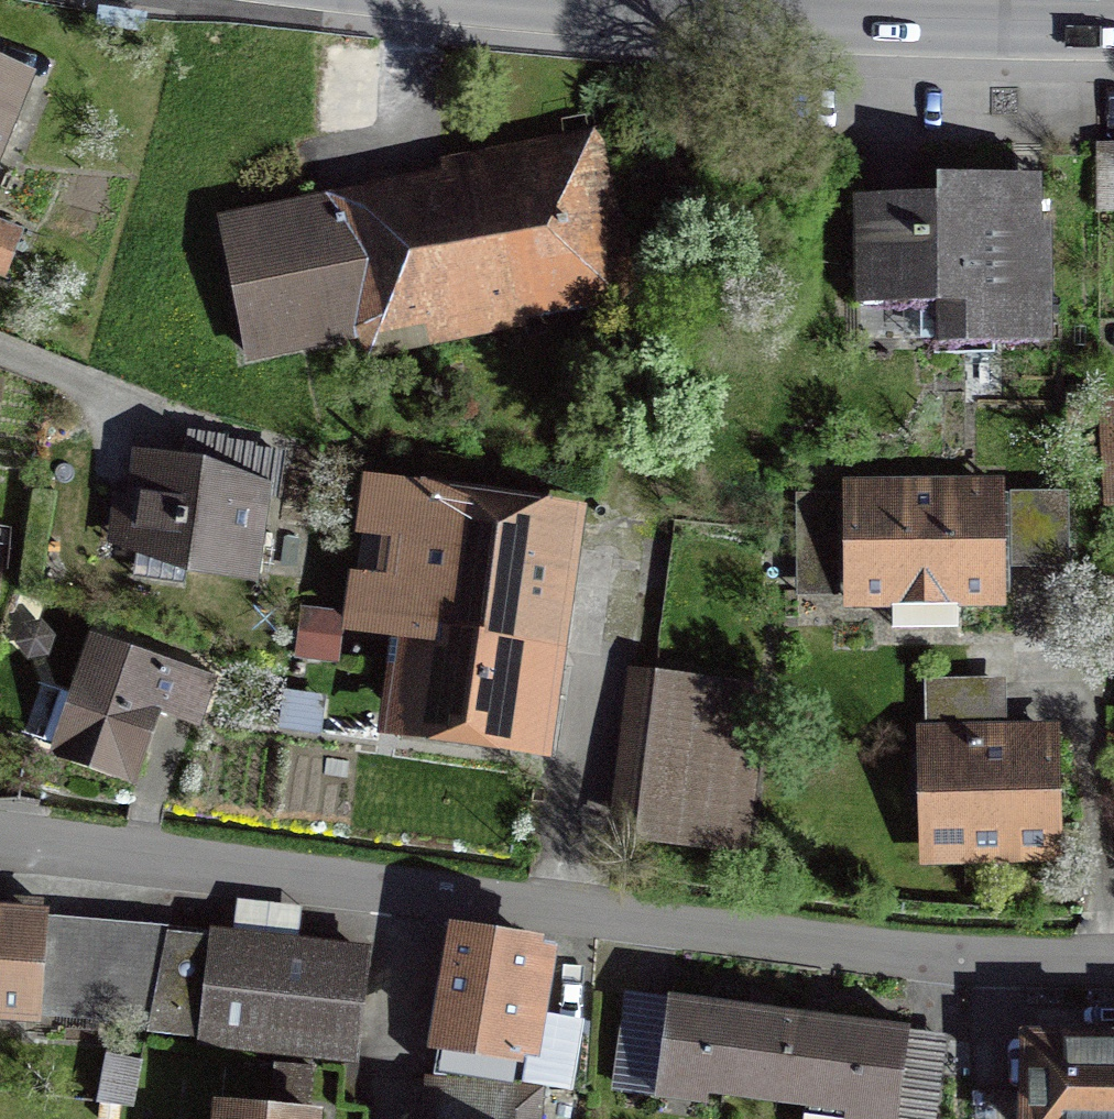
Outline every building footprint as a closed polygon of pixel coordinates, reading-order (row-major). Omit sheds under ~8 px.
[(148,12),(101,5),(97,26),(145,34),(148,12)] [(31,84),(0,71),(0,156),(31,84)] [(1101,145),(1102,210),(1113,210),(1113,145),(1101,145)] [(244,352),(634,278),(609,151),(425,186),(220,225),(244,352)] [(927,350),(1048,348),(1045,180),(927,183),(928,196),(847,198),(849,313),(926,312),(927,350)] [(1104,391),(1111,505),(1113,504),(1113,390),(1104,391)] [(176,578),(252,587),(266,491),(194,465),(131,457),(115,555),(176,578)] [(467,736),(526,744),(558,512),(368,486),(348,629),(411,638),(398,727),(467,736)] [(963,590),(1000,589),(998,487),(843,492),(846,591),(887,590),(888,627),(964,625),(963,590)] [(1069,556),(1067,493),(1013,494),(1015,558),(1069,556)] [(339,649),(341,616),(303,614),(301,647),(339,649)] [(215,682),(93,644),(54,766),(133,791),(155,721),(198,735),(215,682)] [(632,847),(747,861),(768,691),(653,677),(632,847)] [(1053,735),(1008,735),(1007,687),(926,688),(927,738),(914,738),(915,802),(962,802),(963,854),(1055,852),(1053,735)] [(144,1032),(169,932),(0,920),(0,1018),(144,1032)] [(144,1032),(353,1051),(368,960),(169,932),(144,1032)] [(538,945),(452,934),(433,1074),(539,1088),(549,1017),(529,1015),(538,945)] [(660,1082),(777,1096),(786,1021),(668,1008),(660,1082)] [(786,1021),(777,1096),(805,1099),(802,1118),(847,1118),(849,1103),(895,1109),(904,1034),(786,1021)] [(1015,1040),(1013,1118),(1113,1118),(1113,1042),(1015,1040)] [(427,1118),(535,1118),(539,1088),(433,1074),(427,1118)] [(206,1118),(307,1118),(207,1110),(206,1118)]
